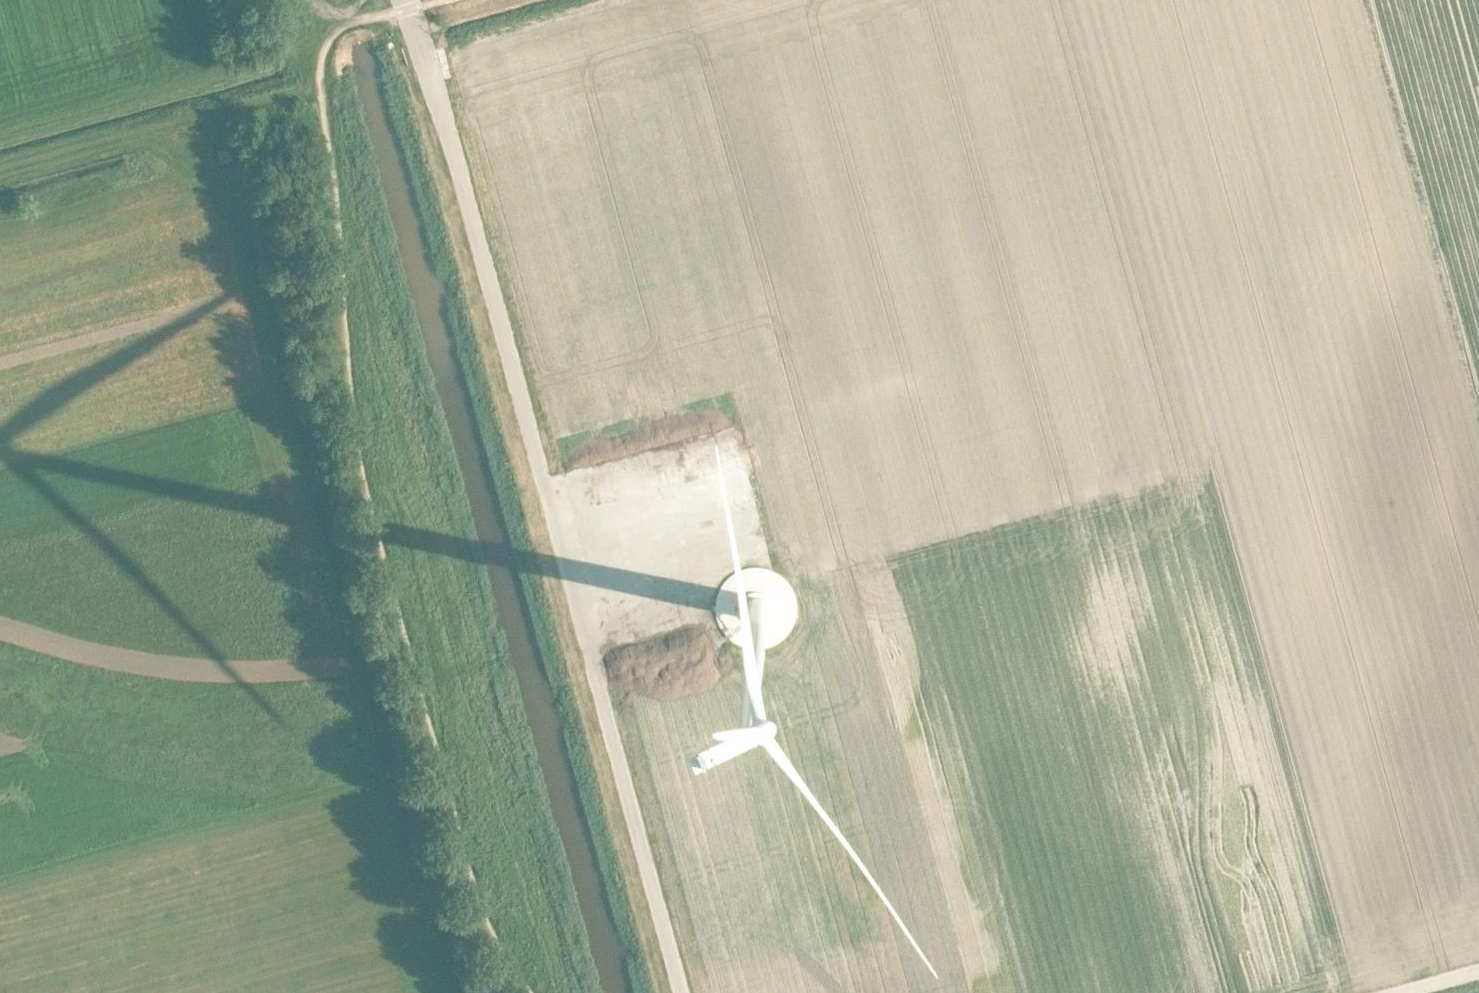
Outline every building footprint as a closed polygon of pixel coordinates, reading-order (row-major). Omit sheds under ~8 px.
[(763,608),(763,606),(763,604),(762,602),(762,601),(761,599),(760,597),(758,596),(756,595),(755,595),(753,594),(751,594),(749,594),(747,595),(745,595),(744,596),(742,597),(741,599),(740,601),(739,602),(739,604),(739,606),(739,608),(739,610),(740,612),(741,613),(742,615),(744,616),(745,617),(747,618),(749,618),(751,618),(753,618),(755,618),(756,617),(758,616),(760,615),(761,613),(762,612),(762,610),(763,608)] [(718,674),(725,686),(748,673),(740,660),(718,674)]
